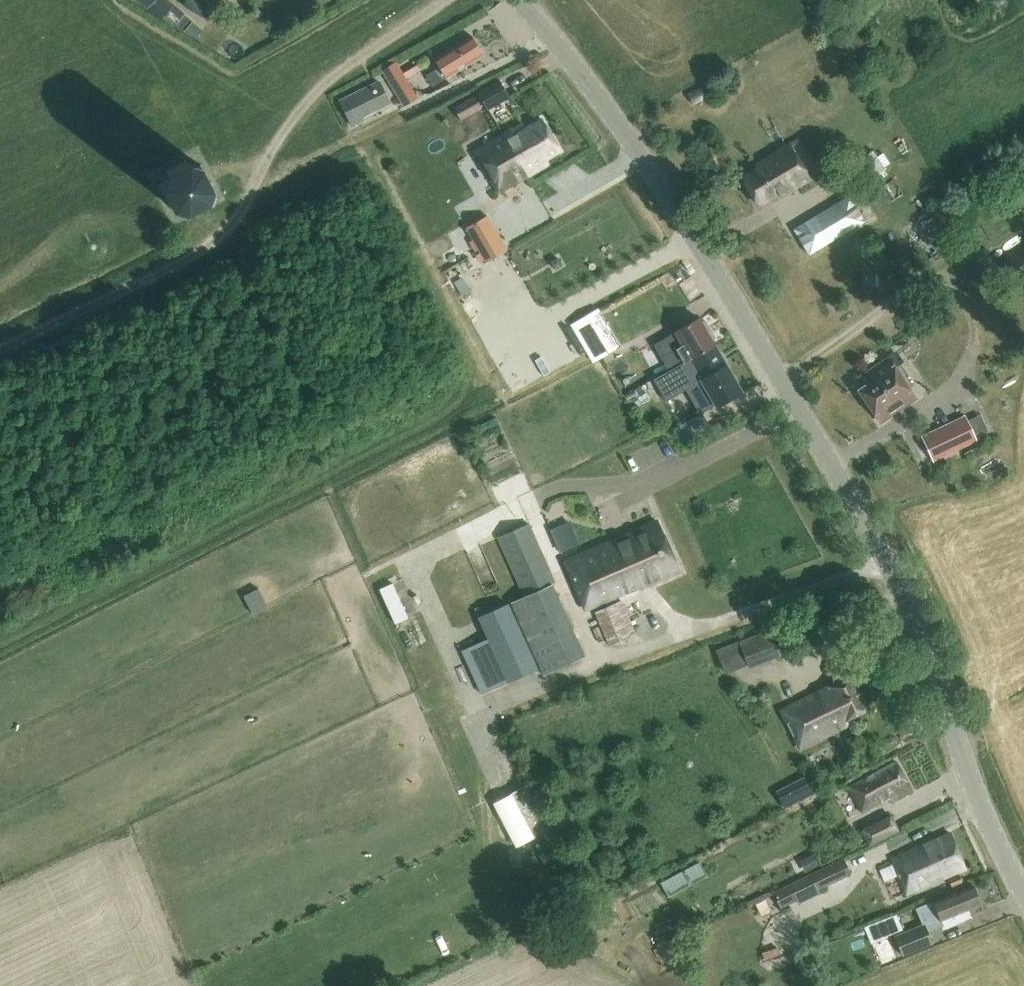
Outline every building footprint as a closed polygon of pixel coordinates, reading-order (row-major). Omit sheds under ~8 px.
[(171,3),(166,0),(139,0),(145,7),(146,6),(161,17),(163,14),(171,3)] [(207,20),(213,11),(196,0),(184,0),(182,4),(207,20)] [(471,34),(434,57),(439,66),(431,71),(438,81),(446,76),(483,53),(471,34)] [(424,60),(403,73),(395,60),(380,69),(389,82),(398,96),(412,87),(406,77),(427,65),(424,60)] [(509,96),(498,78),(476,91),(487,109),(509,96)] [(379,80),(340,100),(352,124),(363,118),(362,115),(389,101),(379,80)] [(707,96),(701,85),(687,92),(693,103),(707,96)] [(473,95),(453,106),(460,119),(480,107),(473,95)] [(523,122),(503,133),(526,175),(547,164),(545,158),(560,149),(541,117),(525,126),(523,122)] [(503,133),(474,149),(498,191),(526,175),(503,133)] [(859,148),(869,167),(884,160),(874,140),(859,148)] [(774,197),(808,176),(789,145),(763,160),(764,164),(741,177),(756,203),(772,193),(774,197)] [(184,209),(207,199),(211,185),(200,163),(187,158),(164,170),(160,183),(171,205),(184,209)] [(813,220),(795,231),(807,252),(861,219),(848,198),(831,209),(813,220)] [(472,240),(484,261),(506,248),(494,228),(472,240)] [(714,343),(699,316),(674,330),(676,332),(665,338),(671,349),(663,354),(649,330),(635,338),(634,337),(606,353),(597,336),(581,344),(591,361),(600,356),(610,373),(644,355),(652,368),(665,360),(668,366),(688,355),(690,357),(714,343)] [(688,355),(668,366),(670,369),(656,377),(667,397),(702,378),(717,404),(718,404),(721,408),(730,403),(728,398),(742,390),(714,343),(690,357),(688,355)] [(871,380),(858,389),(879,420),(914,397),(893,367),(899,363),(891,352),(865,370),(871,380)] [(618,390),(622,402),(646,393),(642,381),(618,390)] [(680,424),(688,438),(708,427),(700,413),(680,424)] [(975,439),(965,417),(922,438),(932,460),(975,439)] [(562,521),(549,526),(556,544),(569,539),(562,521)] [(674,571),(652,521),(562,560),(584,610),(674,571)] [(520,621),(536,663),(542,674),(584,655),(550,583),(554,581),(528,522),(497,536),(524,594),(510,600),(520,621)] [(249,609),(264,603),(254,579),(239,585),(249,609)] [(608,644),(636,632),(622,599),(594,611),(608,644)] [(482,619),(507,677),(511,683),(518,680),(515,673),(536,663),(510,606),(482,619)] [(414,648),(426,643),(411,609),(399,614),(414,648)] [(725,672),(748,662),(779,651),(770,628),(716,649),(725,672)] [(851,674),(780,709),(799,748),(849,723),(846,719),(868,708),(851,674)] [(858,744),(854,734),(845,738),(850,748),(858,744)] [(895,760),(849,786),(863,811),(889,796),(892,802),(912,790),(895,760)] [(787,788),(793,801),(811,791),(805,778),(787,788)] [(890,814),(863,828),(870,842),(897,828),(890,814)] [(950,832),(891,857),(906,891),(965,867),(950,832)] [(429,868),(446,861),(442,851),(425,858),(429,868)] [(811,853),(798,860),(804,871),(817,864),(811,853)] [(797,903),(819,892),(817,889),(851,872),(843,857),(772,892),(780,908),(796,900),(797,903)] [(872,867),(888,898),(900,891),(884,860),(872,867)] [(924,924),(895,935),(902,954),(932,942),(928,931),(940,926),(941,929),(971,917),(968,909),(981,903),(974,884),(916,906),(924,924)] [(895,913),(863,926),(870,943),(887,936),(886,934),(901,928),(895,913)] [(760,954),(778,948),(775,938),(757,944),(760,954)] [(799,969),(801,976),(811,973),(808,965),(799,969)]
